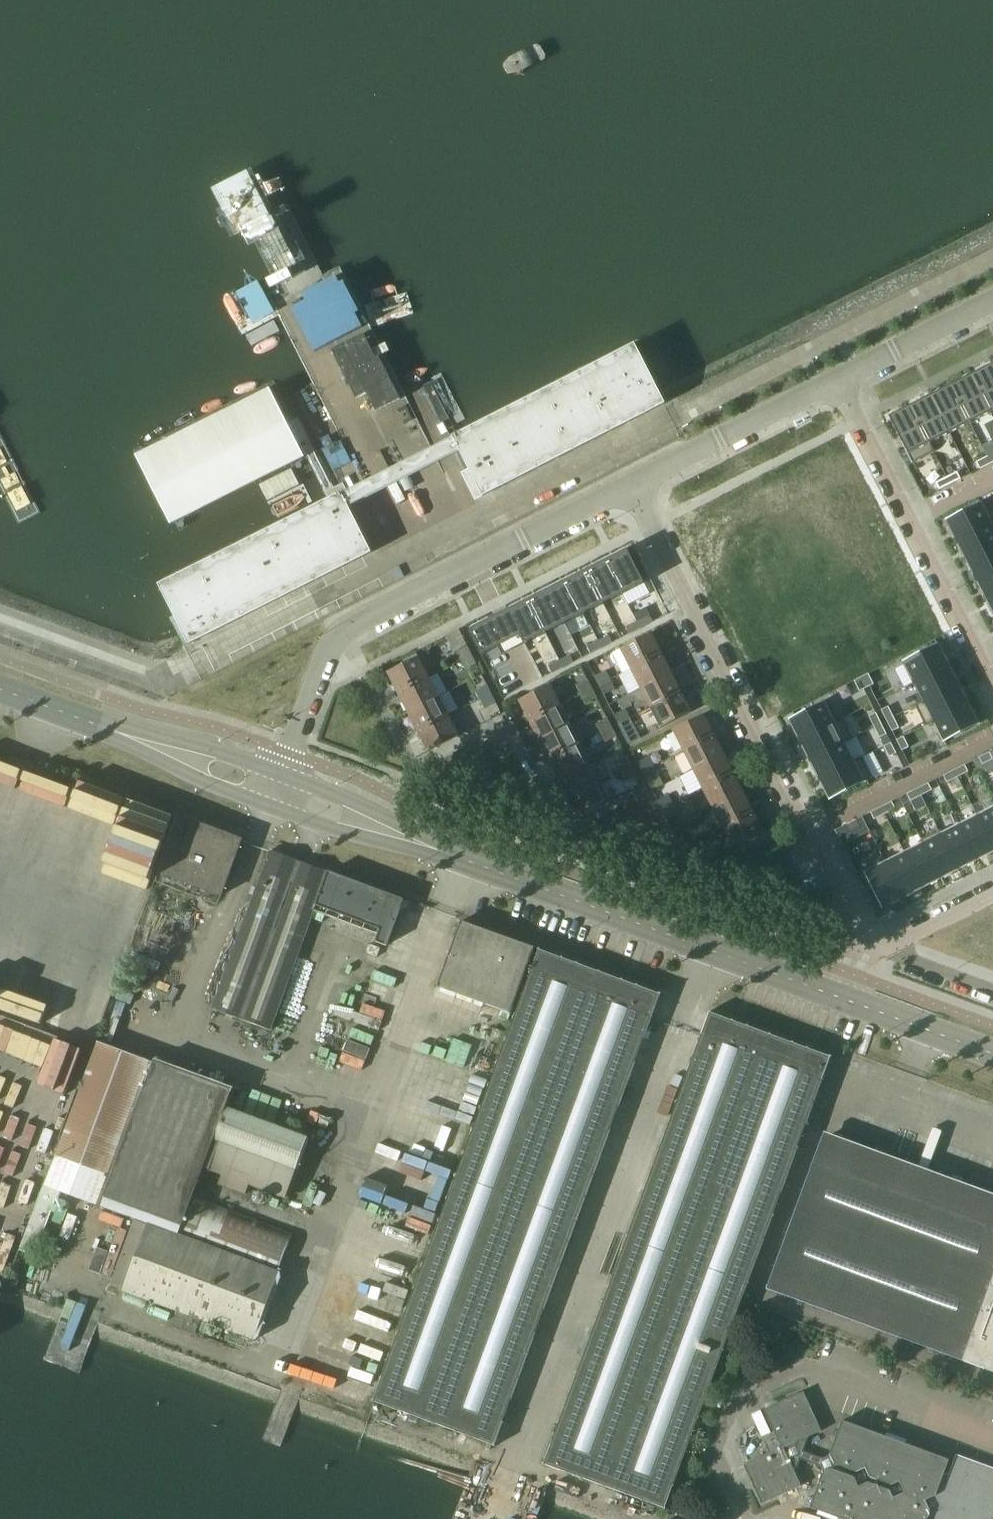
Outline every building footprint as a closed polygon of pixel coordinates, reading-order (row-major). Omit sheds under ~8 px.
[(271,215),(247,168),(220,182),(244,229),(271,215)] [(249,229),(275,285),(309,270),(298,246),(293,249),(278,216),(249,229)] [(314,352),(361,328),(354,315),(358,313),(343,282),(339,284),(335,277),(302,294),(306,301),(291,309),(314,352)] [(399,399),(378,357),(375,359),(363,335),(331,351),(356,401),(367,395),(375,411),(399,399)] [(460,450),(483,496),(663,404),(660,398),(655,387),(634,346),(454,437),(460,450)] [(970,376),(989,413),(992,412),(992,370),(991,365),(970,376)] [(970,376),(950,386),(969,424),(989,413),(970,376)] [(950,386),(930,396),(949,434),(969,424),(950,386)] [(930,396),(909,407),(928,444),(929,444),(949,434),(930,396)] [(909,407),(888,417),(912,464),(933,453),(934,452),(929,444),(928,444),(909,407)] [(189,644),(370,553),(347,508),(460,450),(454,437),(340,494),(160,585),(176,617),(189,644)] [(975,462),(979,469),(989,464),(986,457),(975,462)] [(945,477),(949,484),(959,479),(956,472),(945,477)] [(934,483),(938,490),(949,484),(945,477),(934,483)] [(980,504),(946,521),(956,541),(990,524),(989,523),(980,504)] [(956,541),(966,560),(992,546),(992,521),(989,523),(990,524),(956,541)] [(966,560),(975,579),(992,571),(992,546),(966,560)] [(626,550),(606,560),(623,594),(643,584),(626,550)] [(606,560),(586,570),(604,604),(623,594),(606,560)] [(586,570),(566,580),(583,614),(604,604),(586,570)] [(975,579),(985,599),(992,595),(992,571),(975,579)] [(566,580),(547,590),(564,624),(583,614),(566,580)] [(547,590),(527,600),(545,634),(564,624),(547,590)] [(527,600),(508,610),(525,644),(545,634),(527,600)] [(491,619),(469,630),(482,655),(497,647),(503,644),(519,636),(524,645),(525,644),(508,610),(491,619)] [(648,615),(637,621),(640,628),(652,622),(648,615)] [(637,621),(625,627),(628,634),(640,628),(637,621)] [(471,655),(466,646),(458,629),(445,635),(453,653),(455,652),(460,661),(471,655)] [(620,649),(631,669),(661,654),(651,633),(620,649)] [(608,636),(597,641),(601,648),(611,643),(608,636)] [(597,641),(586,647),(590,654),(601,648),(597,641)] [(937,645),(903,663),(913,683),(947,666),(937,645)] [(631,669),(618,676),(627,695),(640,688),(671,673),(661,654),(631,669)] [(471,655),(460,661),(465,670),(475,664),(471,655)] [(569,655),(558,661),(562,668),(572,663),(569,655)] [(387,672),(397,693),(428,677),(418,657),(387,672)] [(558,661),(547,666),(551,673),(562,668),(558,661)] [(947,666),(913,683),(922,701),(923,702),(957,685),(947,666)] [(605,671),(594,676),(599,685),(609,680),(605,671)] [(671,673),(640,688),(650,708),(681,692),(671,673)] [(867,674),(860,677),(866,688),(868,687),(873,684),(867,674)] [(428,677),(397,693),(407,712),(438,696),(428,677)] [(860,677),(853,681),(858,692),(863,689),(866,688),(860,677)] [(576,686),(581,694),(592,689),(587,680),(576,686)] [(609,680),(599,685),(603,694),(614,689),(609,680)] [(475,690),(479,699),(490,694),(486,685),(475,690)] [(519,700),(529,720),(559,705),(549,685),(519,700)] [(922,701),(914,705),(914,706),(924,726),(933,722),(933,721),(967,704),(957,685),(923,702),(922,701)] [(592,689),(581,694),(585,704),(596,698),(592,689)] [(681,692),(650,708),(660,728),(691,712),(681,692)] [(490,694),(479,699),(484,708),(495,703),(490,694)] [(438,696),(407,712),(417,731),(448,716),(438,696)] [(827,701),(789,720),(799,741),(837,721),(827,701)] [(967,704),(933,721),(933,722),(943,741),(977,724),(967,704)] [(559,705),(529,720),(539,740),(569,724),(559,705)] [(887,707),(880,710),(886,721),(893,717),(887,707)] [(624,709),(614,715),(618,724),(629,718),(624,709)] [(875,713),(868,717),(873,727),(880,724),(875,713)] [(837,721),(799,741),(809,760),(856,736),(860,734),(851,714),(837,721)] [(703,715),(673,730),(683,750),(714,735),(703,715)] [(448,716),(417,731),(427,751),(458,736),(448,716)] [(893,717),(886,721),(891,732),(898,728),(893,717)] [(596,724),(600,733),(611,727),(607,718),(596,724)] [(629,718),(618,724),(623,733),(634,727),(629,718)] [(569,724),(539,740),(548,759),(579,744),(569,724)] [(880,724),(873,727),(879,738),(886,734),(880,724)] [(611,727),(600,733),(605,742),(616,736),(611,727)] [(714,735),(683,750),(693,770),(723,754),(714,735)] [(856,736),(809,760),(819,779),(865,755),(856,736)] [(902,737),(895,740),(901,751),(908,747),(902,737)] [(890,743),(883,747),(888,757),(895,754),(890,743)] [(579,744),(548,759),(558,778),(589,763),(579,744)] [(865,755),(819,779),(829,799),(883,772),(872,752),(865,755)] [(989,752),(978,758),(981,765),(992,759),(989,752)] [(693,770),(678,777),(688,796),(702,789),(733,773),(723,754),(693,770)] [(615,762),(620,771),(631,766),(626,757),(615,762)] [(648,757),(638,762),(642,771),(653,766),(648,757)] [(61,822),(72,786),(23,771),(24,768),(0,761),(0,803),(61,822)] [(589,763),(558,778),(568,798),(599,782),(589,763)] [(964,765),(953,770),(957,777),(967,772),(964,765)] [(631,766),(620,771),(625,780),(635,775),(631,766)] [(653,766),(642,771),(647,780),(657,775),(653,766)] [(953,770),(942,776),(946,783),(957,777),(953,770)] [(733,773),(702,789),(712,808),(743,793),(733,773)] [(111,835),(125,800),(81,782),(67,818),(111,835)] [(599,782),(568,798),(578,818),(609,802),(599,782)] [(927,783),(917,789),(920,796),(931,790),(927,783)] [(917,789),(906,794),(909,801),(920,796),(917,789)] [(743,793),(712,808),(722,827),(753,812),(743,793)] [(668,795),(657,801),(662,810),(672,804),(668,795)] [(891,802),(880,807),(884,814),(894,809),(891,802)] [(672,804),(662,810),(666,819),(677,813),(672,804)] [(880,807),(869,813),(873,820),(884,814),(880,807)] [(976,817),(992,849),(992,808),(976,817)] [(753,812),(722,827),(732,848),(763,832),(753,812)] [(177,816),(156,872),(220,895),(241,839),(177,816)] [(958,826),(976,860),(992,851),(992,849),(976,817),(958,826)] [(855,820),(845,825),(848,832),(859,827),(855,820)] [(682,823),(671,829),(677,839),(687,834),(682,823)] [(941,835),(940,835),(957,869),(976,860),(958,826),(941,835)] [(920,840),(919,840),(921,845),(922,844),(939,878),(957,869),(940,835),(941,835),(939,830),(938,831),(920,840)] [(687,834),(677,839),(681,848),(692,843),(687,834)] [(692,843),(681,848),(686,857),(697,852),(692,843)] [(921,845),(904,854),(921,888),(939,878),(922,844),(921,845)] [(270,850),(212,1008),(271,1030),(315,911),(379,934),(376,942),(386,945),(393,926),(403,899),(395,896),(306,864),(291,858),(270,850)] [(904,854),(884,863),(902,897),(921,888),(904,854)] [(884,863),(864,874),(882,908),(902,897),(884,863)] [(534,947),(461,921),(436,987),(510,1014),(534,947)] [(660,994),(538,949),(372,1401),(495,1447),(651,1020),(660,994)] [(92,1043),(115,974),(67,958),(58,986),(8,970),(0,993),(0,1014),(92,1043)] [(831,1056),(708,1011),(699,1038),(542,1464),(664,1509),(831,1056)] [(458,1063),(454,1074),(464,1078),(476,1044),(430,1029),(423,1051),(458,1063)] [(178,1234),(184,1219),(187,1220),(191,1209),(188,1208),(197,1181),(201,1183),(205,1172),(202,1170),(203,1166),(222,1174),(219,1183),(245,1193),(249,1183),(286,1197),(301,1157),(303,1158),(311,1138),(225,1106),(232,1087),(156,1059),(155,1063),(98,1042),(45,1184),(44,1184),(19,1249),(34,1255),(58,1190),(148,1223),(148,1224),(135,1219),(110,1286),(178,1311),(172,1326),(194,1335),(200,1319),(255,1339),(279,1272),(178,1234)] [(813,1162),(766,1289),(992,1372),(992,1228),(813,1162)] [(280,1271),(294,1234),(197,1197),(183,1235),(280,1271)] [(948,1460),(842,1420),(829,1456),(823,1458),(803,1451),(808,1437),(821,1431),(803,1391),(763,1410),(775,1435),(763,1441),(769,1453),(743,1465),(761,1504),(801,1486),(794,1473),(800,1459),(820,1466),(822,1472),(809,1507),(841,1518),(992,1518),(992,1468),(955,1454),(948,1475),(943,1473),(948,1460)]
